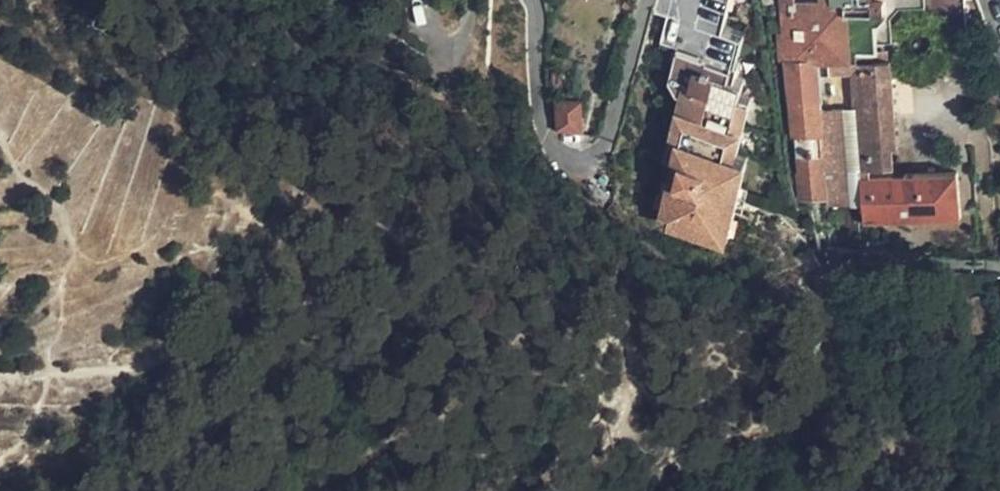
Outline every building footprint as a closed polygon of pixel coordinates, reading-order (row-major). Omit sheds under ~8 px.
[(675,2),(663,45),(672,48),(663,76),(670,79),(663,107),(673,111),(661,156),(669,159),(661,187),(657,185),(647,218),(657,222),(655,230),(690,239),(700,209),(709,213),(717,186),(707,182),(715,156),(723,130),(727,113),(715,109),(720,90),(710,88),(717,60),(711,57),(719,30),(715,28),(723,0),(670,0),(675,2)] [(761,8),(771,8),(770,0),(759,0),(761,8)] [(849,141),(887,137),(885,119),(892,118),(886,61),(883,62),(870,63),(868,50),(847,53),(846,43),(874,40),(873,32),(870,0),(818,0),(818,3),(796,4),(796,0),(781,0),(781,13),(784,46),(778,46),(778,62),(784,62),(794,156),(796,155),(797,174),(795,174),(796,200),(824,198),(824,209),(849,206),(838,110),(814,113),(810,76),(842,72),(849,141)] [(725,32),(719,30),(711,57),(717,60),(725,32)] [(879,31),(873,32),(874,40),(846,43),(847,53),(868,50),(870,63),(883,62),(879,31)] [(672,48),(663,45),(654,73),(663,76),(672,48)] [(720,90),(727,64),(717,60),(710,88),(720,90)] [(670,79),(663,76),(654,105),(659,119),(663,121),(653,154),(661,156),(673,111),(663,107),(670,79)] [(577,130),(577,99),(552,99),(554,131),(577,130)] [(715,156),(725,159),(733,134),(723,130),(715,156)] [(707,182),(717,186),(725,159),(715,156),(707,182)] [(700,209),(690,239),(700,243),(709,213),(700,209)]
